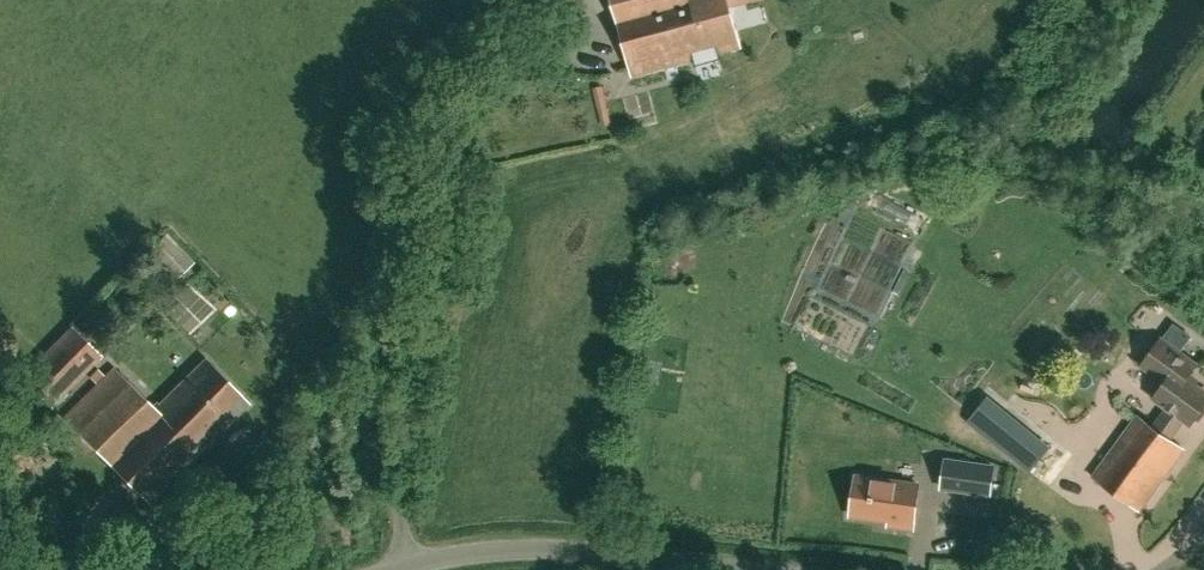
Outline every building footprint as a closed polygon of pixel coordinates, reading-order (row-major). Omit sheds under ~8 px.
[(740,47),(729,6),(751,0),(614,0),(634,75),(740,47)] [(195,261),(167,233),(150,249),(178,277),(195,261)] [(51,405),(100,355),(72,327),(23,377),(51,405)] [(10,367),(0,335),(0,370),(10,367)] [(1153,426),(1137,414),(1092,475),(1139,510),(1184,449),(1170,439),(1184,419),(1191,424),(1194,420),(1200,420),(1203,415),(1203,390),(1186,377),(1197,364),(1162,338),(1142,364),(1165,381),(1154,397),(1168,407),(1153,426)] [(65,418),(150,503),(248,403),(204,360),(155,409),(115,368),(65,418)] [(994,393),(970,420),(1032,474),(1056,447),(994,393)] [(993,466),(946,460),(942,488),(989,495),(993,466)] [(890,518),(889,525),(912,528),(918,485),(856,476),(851,515),(874,518),(875,516),(890,518)]
